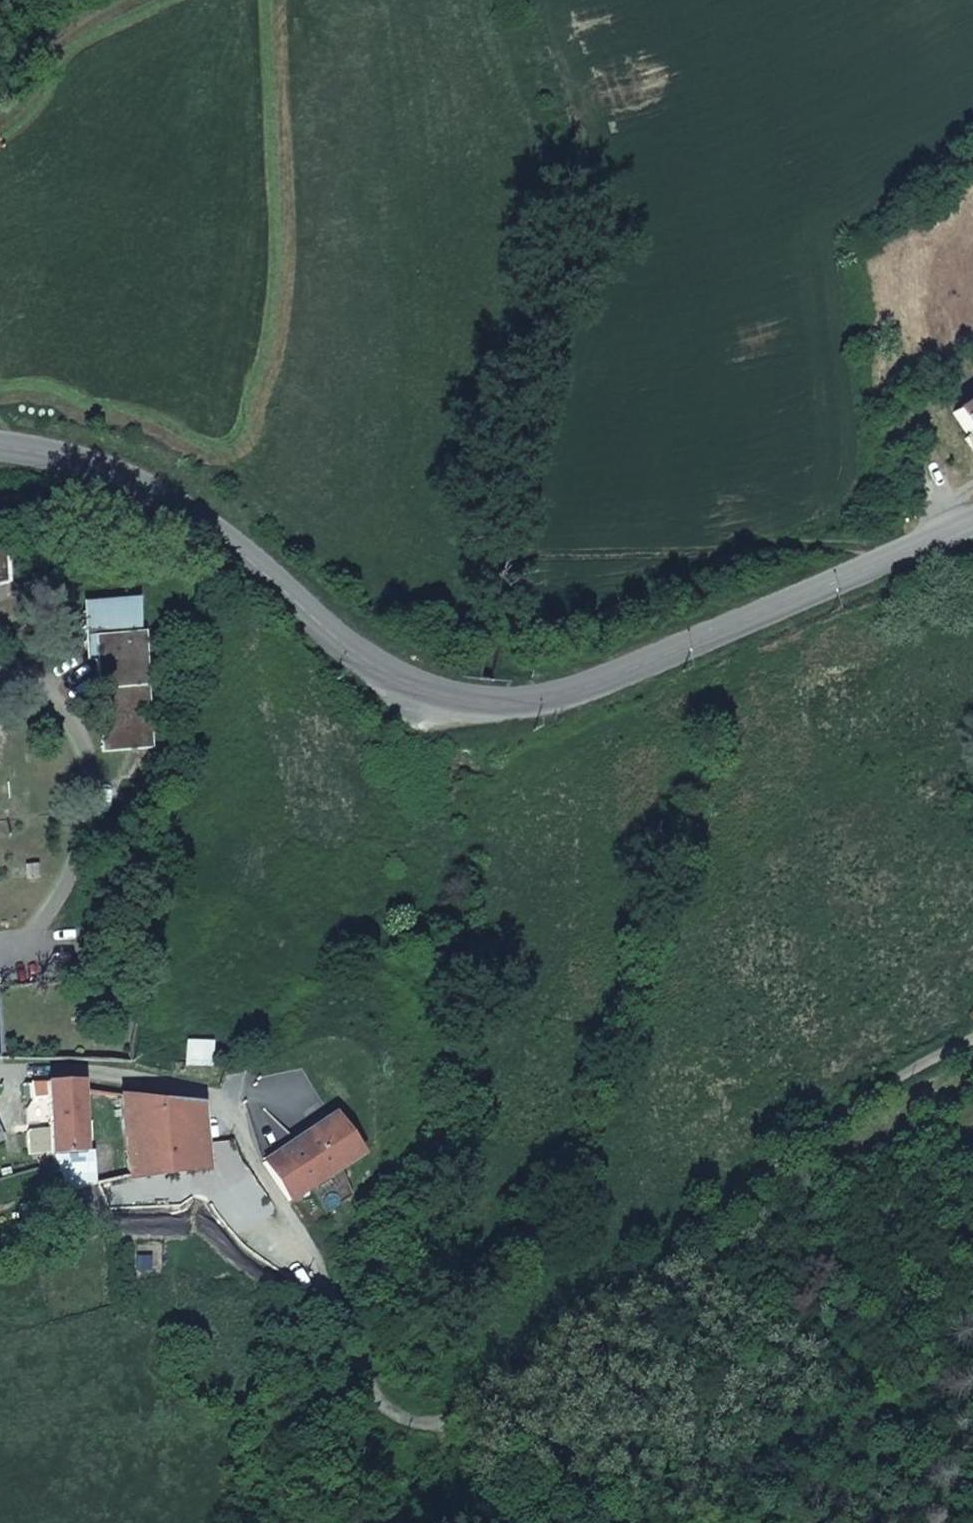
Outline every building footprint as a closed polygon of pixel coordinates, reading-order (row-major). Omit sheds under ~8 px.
[(956,409),(970,431),(963,435),(972,451),(972,398),(956,409)] [(0,545),(0,582),(19,576),(42,575),(39,535),(0,545)] [(98,635),(108,749),(156,746),(146,632),(98,635)] [(48,1098),(51,1130),(30,1132),(33,1156),(83,1152),(80,1078),(32,1081),(34,1099),(48,1098)] [(117,1093),(130,1162),(132,1172),(132,1176),(209,1165),(199,1102),(160,1100),(117,1093)] [(328,1114),(264,1161),(288,1200),(357,1156),(328,1114)]
